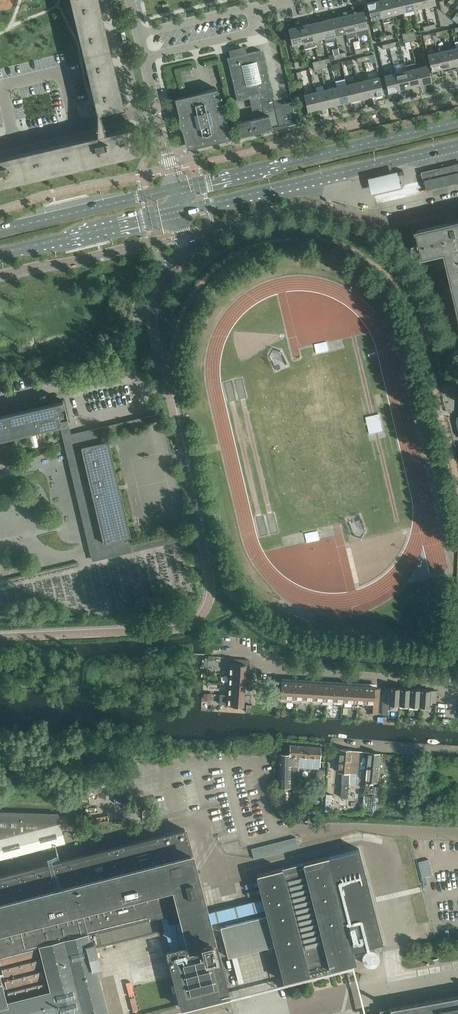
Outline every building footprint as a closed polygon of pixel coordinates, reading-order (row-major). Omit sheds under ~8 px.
[(96,97),(93,98),(93,99),(96,98),(99,113),(123,107),(123,106),(121,107),(96,0),(73,0),(96,97)] [(371,19),(382,16),(378,0),(367,3),(371,19)] [(382,16),(383,22),(394,20),(392,14),(389,0),(378,0),(382,16)] [(392,14),(403,11),(400,0),(389,0),(392,14)] [(403,11),(414,9),(412,0),(400,0),(403,11)] [(414,9),(424,6),(423,0),(412,0),(414,9)] [(364,11),(352,13),(356,30),(367,27),(364,11)] [(342,16),(346,32),(347,38),(358,35),(356,30),(352,13),(342,16)] [(342,16),(331,18),(335,35),(346,32),(342,16)] [(321,21),(325,37),(326,42),(337,40),(335,35),(331,18),(321,21)] [(321,21),(310,23),(314,40),(325,37),(321,21)] [(299,26),(303,42),(304,48),(315,46),(314,40),(310,23),(299,26)] [(292,45),(303,42),(299,26),(288,29),(292,45)] [(402,33),(404,42),(416,39),(414,30),(402,33)] [(446,50),(451,70),(457,68),(457,72),(457,58),(456,47),(446,50)] [(276,114),(269,116),(272,129),(296,123),(296,124),(296,123),(291,102),(291,103),(282,105),(280,104),(274,105),(261,51),(260,50),(244,54),(242,48),(232,50),(233,56),(227,58),(237,101),(249,98),(250,103),(256,102),(257,109),(262,108),(263,113),(275,110),(276,114)] [(446,50),(437,52),(442,75),(446,74),(445,71),(451,70),(446,50)] [(442,75),(437,52),(427,54),(432,74),(438,73),(439,76),(442,75)] [(312,62),(314,70),(327,67),(324,59),(312,62)] [(404,65),(406,70),(409,86),(420,84),(416,68),(415,62),(404,65)] [(428,65),(416,68),(420,84),(431,81),(428,65)] [(406,70),(395,73),(399,89),(409,86),(406,70)] [(399,89),(395,73),(384,75),(388,92),(399,89)] [(379,76),(368,79),(372,95),(383,93),(379,76)] [(368,79),(357,81),(361,98),(372,95),(368,79)] [(357,81),(347,84),(351,101),(361,98),(357,81)] [(347,84),(336,86),(340,103),(351,101),(347,84)] [(336,86),(325,89),(329,106),(340,103),(336,86)] [(217,88),(174,98),(179,117),(179,119),(178,120),(179,122),(179,124),(179,125),(180,127),(181,128),(182,130),(186,149),(231,138),(227,119),(224,119),(219,98),(221,97),(221,95),(219,96),(217,88)] [(325,89),(315,92),(318,108),(329,106),(325,89)] [(318,108),(315,92),(304,94),(308,111),(318,108)] [(268,115),(253,119),(256,133),(272,129),(269,116),(268,116),(268,115)] [(256,133),(253,119),(235,123),(239,137),(256,133)] [(139,151),(140,153),(141,153),(134,126),(134,129),(102,137),(101,134),(92,136),(92,139),(5,160),(4,157),(0,158),(0,183),(139,151)] [(423,173),(425,181),(425,182),(427,188),(426,188),(426,189),(427,188),(427,189),(450,184),(457,182),(457,164),(423,173)] [(369,175),(372,191),(403,184),(400,168),(369,175)] [(457,301),(457,220),(418,230),(418,232),(420,242),(423,254),(424,256),(446,251),(457,301)] [(386,285),(380,287),(383,299),(389,297),(386,285)] [(61,425),(63,436),(64,443),(67,442),(89,537),(87,537),(91,554),(175,535),(175,534),(131,544),(129,536),(130,536),(130,535),(129,535),(126,524),(128,524),(127,523),(126,523),(121,503),(123,503),(123,502),(121,503),(119,492),(120,492),(120,491),(118,491),(117,486),(119,486),(118,485),(117,485),(115,475),(116,475),(116,474),(114,474),(110,453),(111,453),(111,452),(109,453),(107,442),(108,442),(108,441),(107,442),(105,433),(166,419),(164,412),(155,414),(157,420),(72,440),(68,423),(63,400),(62,400),(62,401),(0,416),(0,438),(6,436),(6,437),(7,437),(7,436),(25,432),(25,433),(26,433),(26,432),(30,431),(31,435),(29,435),(32,448),(39,446),(36,434),(34,434),(33,430),(37,429),(37,430),(38,430),(38,429),(56,425),(56,426),(61,425)] [(366,415),(370,431),(384,427),(380,412),(366,415)] [(183,532),(184,539),(193,537),(192,530),(183,532)] [(229,663),(228,673),(245,674),(246,665),(249,665),(249,660),(232,659),(232,663),(229,663)] [(228,673),(228,684),(245,685),(245,674),(228,673)] [(280,699),(373,704),(372,713),(378,714),(379,688),(374,687),(374,685),(281,679),(280,699)] [(228,687),(227,694),(244,695),(245,685),(228,684),(222,683),(221,687),(228,687)] [(398,704),(399,688),(389,687),(389,688),(384,688),(382,714),(387,714),(388,704),(398,704)] [(410,688),(399,688),(398,704),(409,705),(410,688)] [(420,689),(410,688),(409,705),(419,706),(420,689)] [(431,690),(420,689),(419,706),(430,706),(430,702),(436,702),(437,690),(431,690)] [(244,695),(227,694),(226,704),(243,706),(244,695)] [(299,764),(300,745),(290,745),(289,754),(279,754),(279,787),(279,806),(287,806),(287,787),(290,787),(290,770),(299,771),(299,764)] [(310,746),(300,745),(299,764),(309,765),(310,746)] [(320,747),(310,746),(309,765),(320,766),(320,747)] [(340,749),(339,760),(350,761),(351,750),(340,749)] [(368,752),(367,766),(378,767),(379,753),(368,752)] [(415,758),(408,757),(407,767),(414,768),(419,768),(419,757),(415,757),(415,758)] [(338,771),(345,772),(350,773),(350,761),(339,760),(338,771)] [(378,767),(367,766),(365,781),(364,789),(369,790),(370,781),(377,782),(378,767)] [(364,797),(362,813),(373,813),(379,814),(379,810),(378,810),(380,797),(381,787),(376,786),(374,793),(364,793),(364,797)] [(65,842),(57,813),(0,812),(0,859),(65,842)] [(349,819),(353,833),(360,831),(357,817),(349,819)] [(352,950),(328,856),(303,863),(282,868),(257,874),(263,899),(207,913),(185,829),(87,854),(88,855),(84,856),(84,855),(0,876),(0,1013),(109,1013),(96,966),(100,965),(95,946),(161,929),(162,932),(166,935),(171,950),(167,951),(181,1007),(228,995),(214,941),(216,940),(215,937),(213,937),(209,923),(265,909),(267,915),(220,927),(228,957),(275,945),(284,981),(355,962),(352,950)] [(252,847),(255,857),(299,846),(297,836),(252,847)] [(383,942),(359,848),(328,856),(352,950),(383,942)] [(430,857),(420,860),(424,876),(434,874),(430,857)] [(393,1007),(393,1006),(390,1007),(390,1008),(381,1009),(381,1013),(457,1013),(457,995),(393,1007)]
